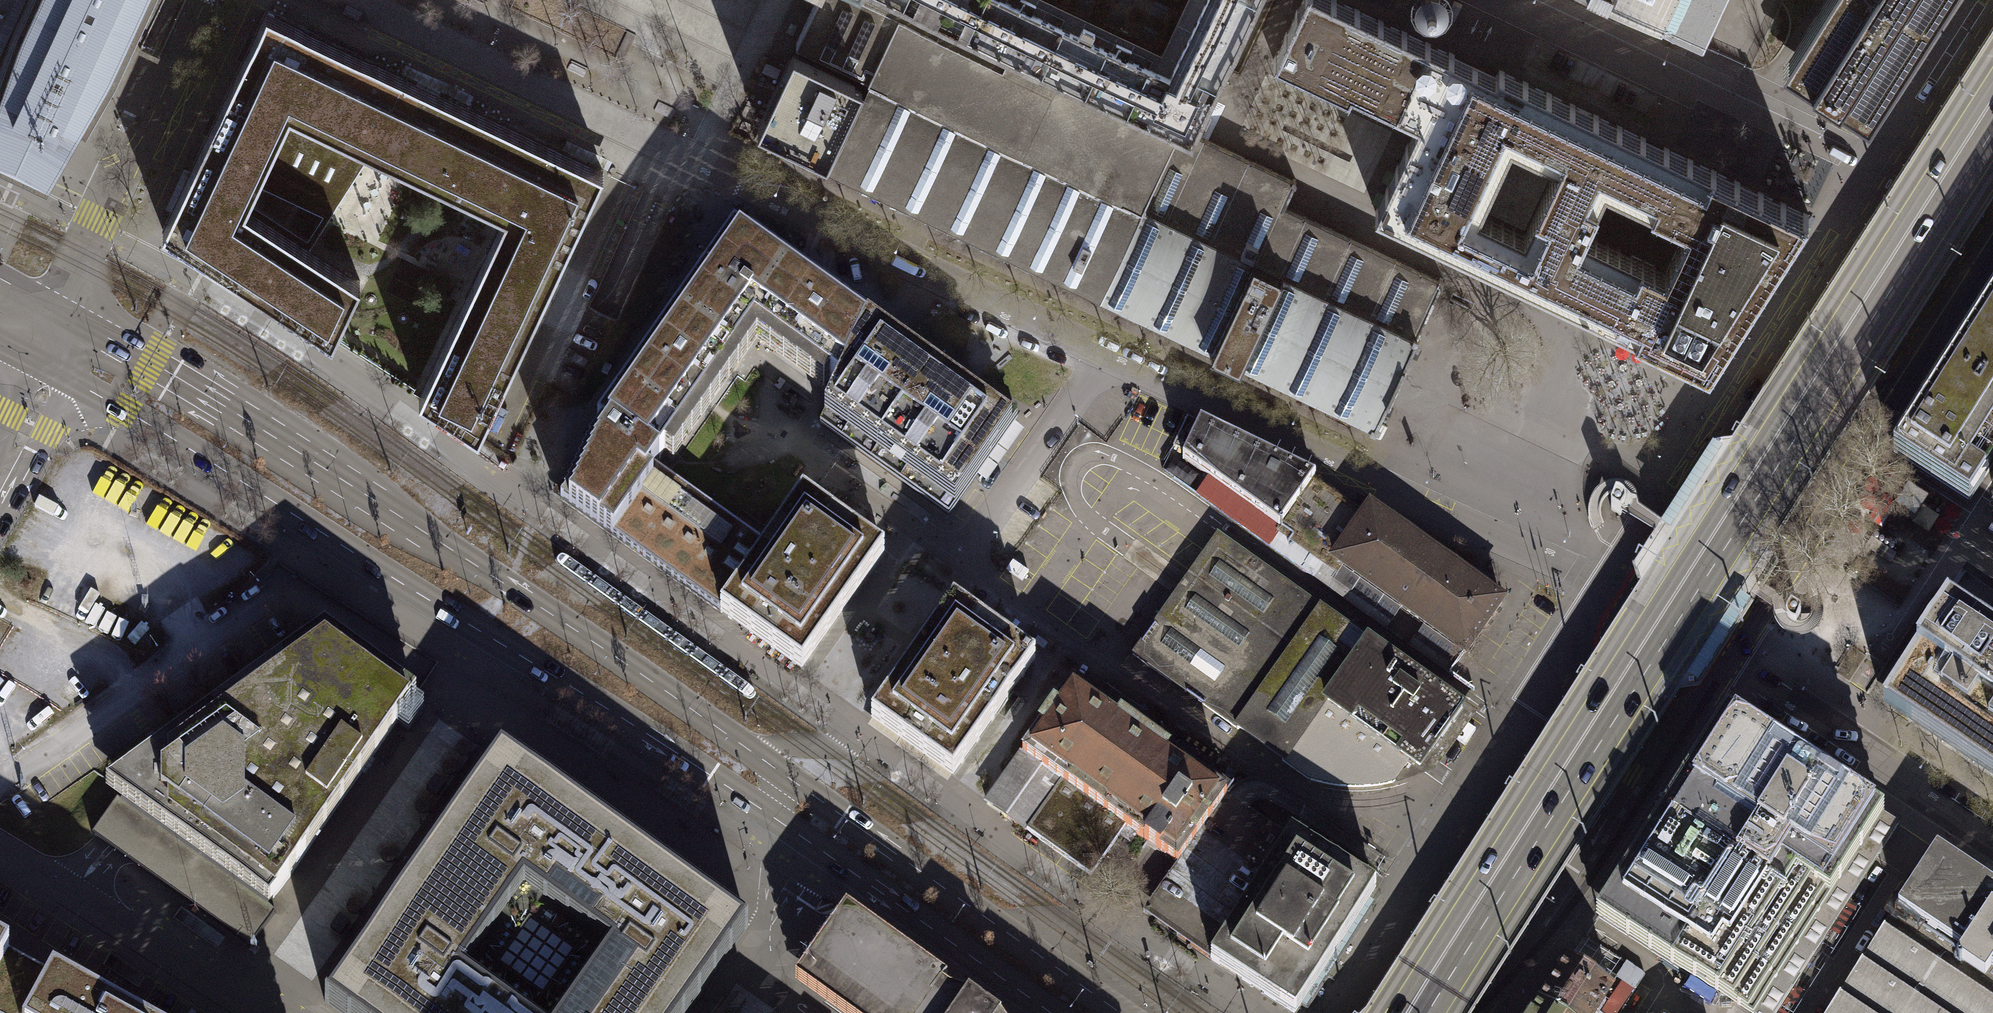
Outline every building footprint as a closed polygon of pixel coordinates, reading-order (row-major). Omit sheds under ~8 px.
[(49,175),(57,161),(65,147),(73,134),(111,69),(143,0),(0,0),(0,152),(49,175)] [(1193,134),(1200,119),(1224,67),(1256,0),(816,0),(796,43),(873,80),(1142,206),(1179,128),(1179,127),(1193,134)] [(1808,215),(1664,147),(1655,143),(1646,139),(1499,70),(1497,75),(1336,0),(1302,0),(1273,59),(1349,95),(1352,89),(1418,121),(1375,211),(1710,368),(1808,215)] [(1701,43),(1701,41),(1704,36),(1703,35),(1716,7),(1717,7),(1721,0),(1610,0),(1701,43)] [(1788,58),(1874,113),(1919,43),(1947,0),(1825,0),(1788,58)] [(272,149),(256,183),(329,217),(372,150),(505,213),(540,139),(429,86),(266,10),(242,61),(213,121),(272,149)] [(771,95),(757,124),(830,158),(863,90),(859,88),(862,81),(793,48),(771,95)] [(1193,134),(1179,127),(1179,128),(1142,206),(873,80),(867,92),(863,90),(830,158),(835,160),(833,164),(828,161),(825,167),(830,169),(832,166),(1157,319),(1177,328),(1276,375),(1372,420),(1370,425),(1374,427),(1376,423),(1379,425),(1381,421),(1377,419),(1378,418),(1377,417),(1387,397),(1388,398),(1390,393),(1386,391),(1393,377),(1399,364),(1403,366),(1405,361),(1404,361),(1413,341),(1414,341),(1414,340),(1418,342),(1420,337),(1417,336),(1419,333),(1417,332),(1440,284),(1443,285),(1445,282),(1442,281),(1443,279),(1440,277),(1439,280),(1283,207),(1294,184),(1296,184),(1297,182),(1295,181),(1296,179),(1293,178),(1292,181),(1193,134)] [(245,206),(256,183),(272,149),(213,121),(177,198),(162,230),(332,339),(360,280),(245,206)] [(540,139),(505,213),(419,395),(478,433),(603,169),(573,155),(540,139)] [(350,213),(371,223),(387,187),(390,188),(394,177),(383,172),(375,189),(363,183),(350,213)] [(811,312),(829,286),(756,234),(733,224),(699,272),(694,279),(719,297),(715,304),(752,329),(754,325),(778,343),(804,307),(811,312)] [(644,349),(639,356),(665,374),(660,381),(696,407),(752,329),(715,304),(719,297),(694,279),(644,349)] [(834,290),(829,286),(811,312),(804,307),(778,343),(839,386),(872,317),(834,290)] [(1890,454),(1968,504),(1992,465),(1992,295),(1890,454)] [(1018,420),(872,317),(839,386),(820,426),(949,517),(1018,420)] [(597,417),(602,420),(602,419),(659,460),(696,407),(660,381),(665,374),(639,356),(601,410),(597,417)] [(1200,423),(1187,417),(1173,447),(1186,453),(1200,423)] [(654,467),(659,460),(602,419),(602,420),(588,439),(590,440),(585,446),(586,447),(581,454),(583,455),(578,461),(579,462),(574,469),(576,470),(571,476),(572,477),(567,484),(569,485),(564,491),(565,492),(561,499),(613,536),(653,479),(648,475),(654,467)] [(1293,467),(1200,423),(1186,453),(1181,458),(1279,527),(1312,481),(1314,478),(1293,467)] [(613,536),(720,612),(767,547),(654,467),(648,475),(653,479),(613,536)] [(1370,508),(1363,518),(1312,481),(1279,527),(1277,530),(1337,572),(1341,566),(1459,649),(1466,654),(1503,602),(1485,589),(1486,588),(1463,572),(1462,573),(1370,508)] [(1618,495),(1616,495),(1610,507),(1611,509),(1621,516),(1623,512),(1624,510),(1626,508),(1625,502),(1624,499),(1622,497),(1618,495)] [(803,496),(767,547),(720,612),(720,613),(802,671),(844,611),(884,554),(803,496)] [(1456,653),(1459,649),(1341,566),(1337,572),(1277,530),(1268,542),(1447,666),(1456,653)] [(1462,709),(1444,695),(1217,535),(1180,586),(1133,654),(1310,780),(1323,783),(1339,786),(1356,787),(1370,786),(1383,784),(1394,782),(1409,761),(1420,769),(1430,754),(1462,709)] [(1882,703),(1992,777),(1992,598),(1965,580),(1882,703)] [(913,660),(871,720),(953,778),(1035,661),(953,604),(913,660)] [(1799,611),(1791,607),(1786,614),(1786,621),(1789,624),(1793,627),(1796,627),(1800,615),(1800,613),(1799,611)] [(110,781),(103,787),(117,796),(138,811),(267,901),(415,694),(325,631),(110,781)] [(1178,864),(1227,794),(1072,684),(987,803),(1026,831),(1027,830),(1091,876),(1125,827),(1178,864)] [(1409,761),(1394,782),(1398,785),(1436,772),(1478,713),(1447,691),(1444,695),(1462,709),(1430,754),(1420,769),(1409,761)] [(1727,713),(1595,917),(1746,1012),(1756,1012),(1884,814),(1727,713)] [(499,752),(323,1000),(341,1012),(688,1012),(749,927),(499,752)] [(1227,794),(1178,864),(1154,896),(1222,944),(1289,838),(1237,802),(1227,794)] [(1222,944),(1211,960),(1211,961),(1292,1012),(1296,1012),(1376,889),(1292,835),(1289,838),(1222,944)] [(1932,850),(1824,1012),(1992,1012),(1992,889),(1932,850)] [(1776,1012),(1793,1012),(1890,862),(1878,854),(1776,1012)] [(1211,960),(1222,944),(1154,896),(1143,912),(1211,960)] [(847,911),(832,929),(793,981),(799,986),(798,987),(821,1001),(838,1012),(992,1012),(847,911)] [(72,988),(54,978),(10,954),(0,949),(0,1012),(118,1012),(72,988)] [(1554,1012),(1596,1012),(1612,988),(1611,988),(1617,978),(1575,951),(1569,961),(1568,960),(1540,1004),(1554,1012)] [(1540,1004),(1534,1012),(1554,1012),(1540,1004)]
